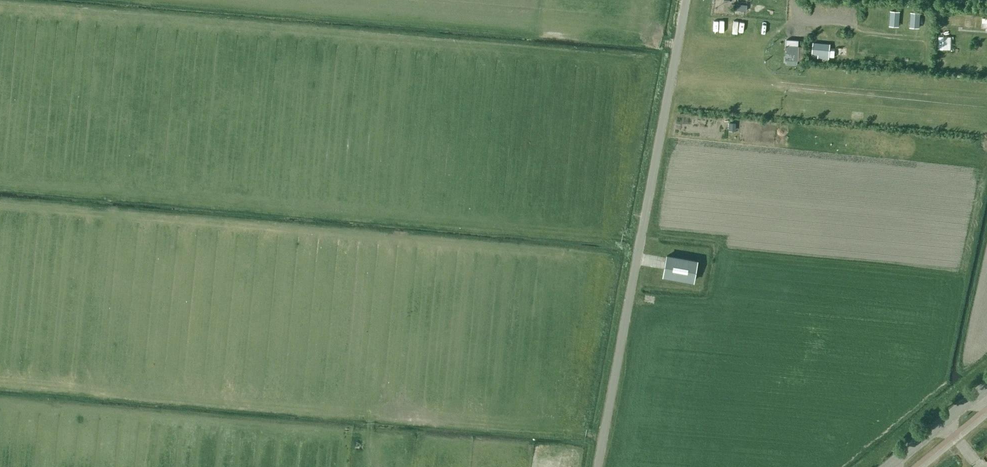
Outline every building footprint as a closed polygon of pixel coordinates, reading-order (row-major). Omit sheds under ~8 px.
[(899,26),(900,11),(890,10),(889,26),(899,26)] [(920,28),(920,12),(910,12),(910,27),(920,28)] [(960,16),(960,28),(973,28),(973,17),(960,16)] [(798,65),(799,41),(786,41),(786,65),(798,65)] [(812,42),(812,56),(829,57),(830,43),(812,42)] [(834,47),(833,60),(846,60),(846,48),(834,47)] [(693,281),(696,261),(666,255),(663,275),(693,281)]
